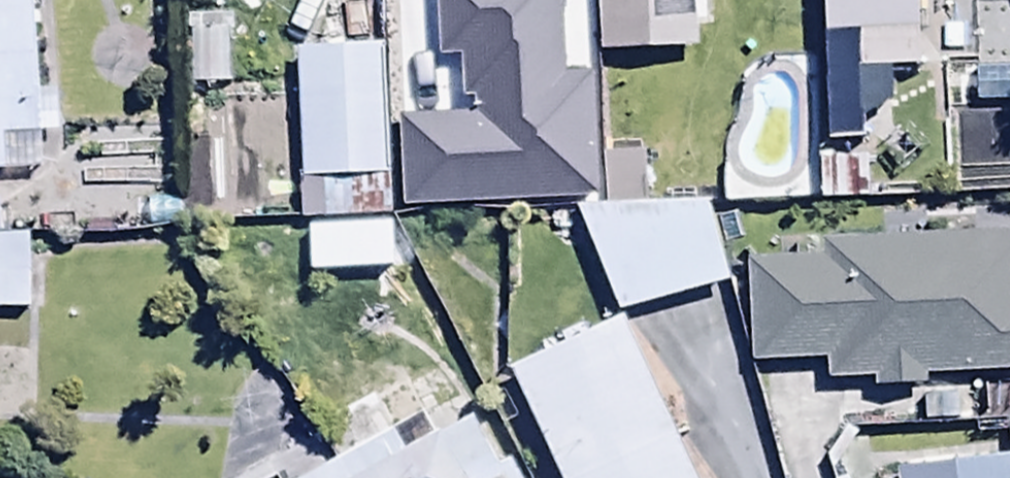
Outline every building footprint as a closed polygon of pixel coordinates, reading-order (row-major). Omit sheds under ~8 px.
[(37,181),(29,0),(0,0),(0,183),(37,181)] [(597,61),(700,60),(699,0),(596,0),(597,61)] [(825,150),(890,148),(888,80),(921,79),(919,24),(935,23),(935,0),(822,0),(825,150)] [(230,32),(187,33),(189,92),(231,91),(230,32)] [(388,52),(296,53),(299,227),(353,226),(353,188),(391,187),(388,52)] [(526,117),(395,122),(399,211),(461,208),(461,219),(530,217),(526,117)] [(163,140),(105,141),(108,236),(166,235),(163,140)] [(28,316),(26,295),(8,297),(2,201),(0,201),(0,317),(28,316)] [(706,211),(572,219),(616,317),(723,296),(706,211)] [(1002,241),(822,243),(822,262),(749,263),(750,369),(827,368),(827,390),(876,390),(876,398),(923,397),(923,385),(1009,384),(1009,257),(1002,257),(1002,241)] [(511,376),(557,477),(692,477),(622,325),(511,376)] [(471,425),(435,443),(409,393),(373,411),(388,440),(316,477),(499,477),(471,425)] [(897,477),(1009,477),(1009,466),(897,477)]
